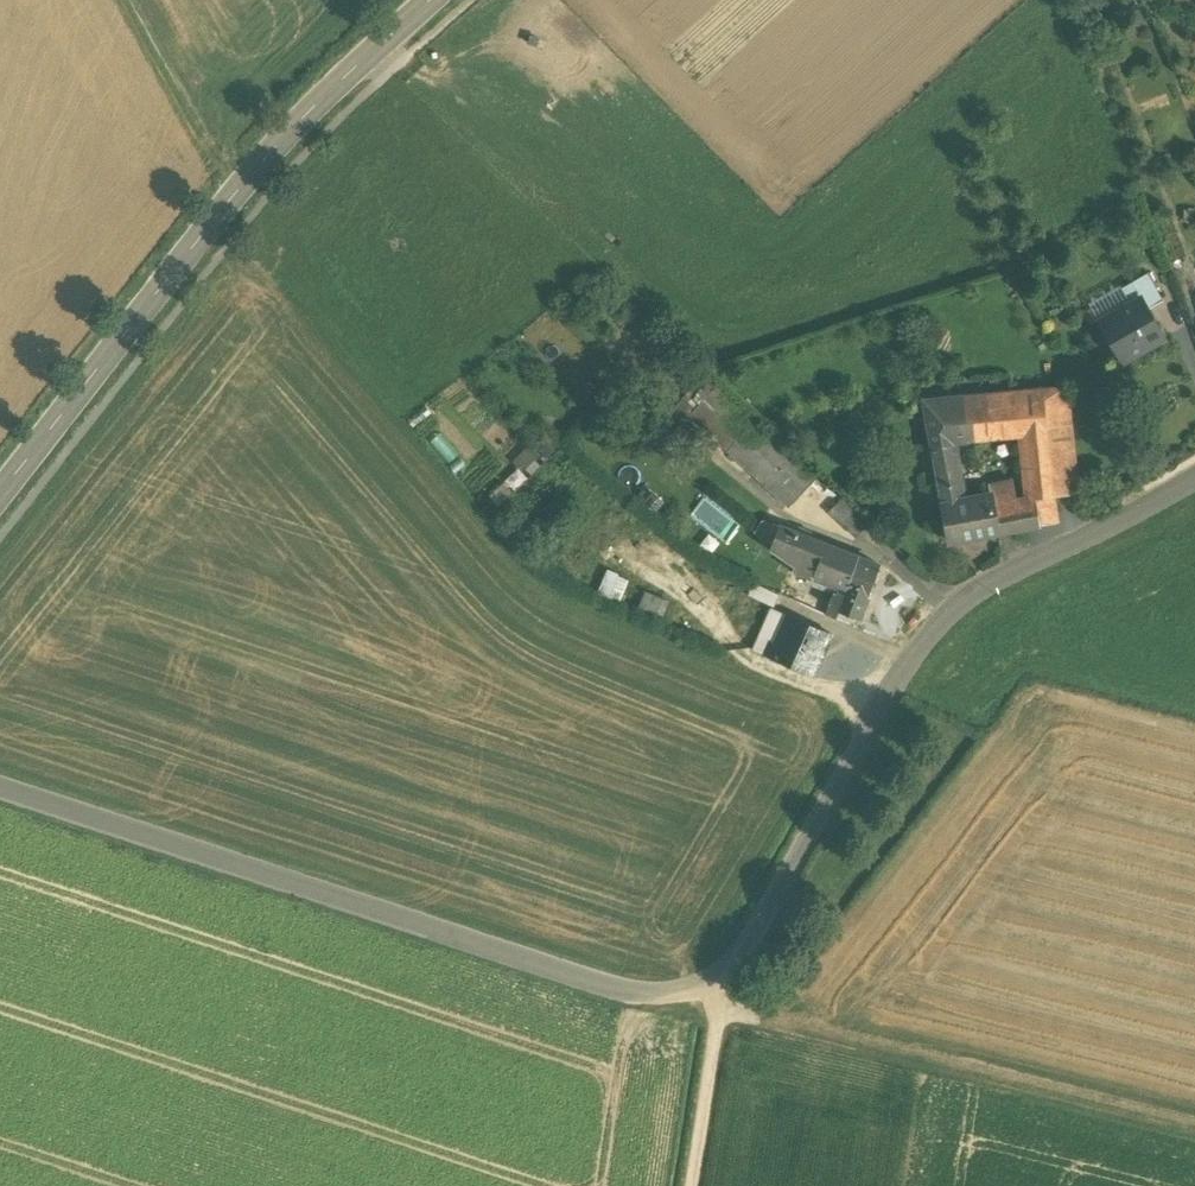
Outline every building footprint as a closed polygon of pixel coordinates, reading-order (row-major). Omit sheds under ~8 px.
[(1178,11),(1193,6),(1191,0),(1175,0),(1178,11)] [(1147,274),(1121,289),(1131,305),(1143,298),(1149,309),(1163,301),(1147,274)] [(1131,305),(1100,322),(1122,362),(1165,338),(1149,309),(1143,298),(1131,305)] [(695,408),(689,414),(690,415),(788,506),(815,477),(717,385),(695,408)] [(1067,387),(963,397),(967,436),(1024,430),(1070,423),(1067,387)] [(963,397),(944,399),(951,437),(967,436),(963,397)] [(944,399),(924,401),(932,446),(952,443),(951,437),(944,399)] [(689,402),(676,416),(684,422),(690,415),(689,414),(695,408),(689,402)] [(1070,423),(1024,430),(1032,497),(1055,497),(1055,496),(1078,494),(1070,423)] [(963,502),(952,443),(932,446),(944,505),(963,502)] [(963,502),(944,505),(950,541),(1000,532),(995,507),(993,496),(963,502)] [(1055,497),(1032,497),(1032,500),(1036,500),(1041,524),(1057,522),(1055,497)] [(868,524),(841,499),(829,512),(856,537),(868,524)] [(1032,500),(1014,504),(1018,529),(1041,525),(1041,524),(1036,500),(1032,500)] [(1014,504),(995,507),(1000,532),(1018,529),(1014,504)] [(725,542),(741,521),(723,508),(708,528),(725,542)] [(807,536),(780,525),(773,544),(793,560),(790,567),(810,574),(814,576),(819,565),(800,557),(807,536)] [(859,557),(807,536),(800,557),(819,565),(814,576),(841,587),(846,589),(858,558),(859,557)] [(844,596),(838,610),(839,611),(860,619),(880,566),(858,558),(844,596)] [(810,574),(790,567),(778,593),(799,603),(807,581),(810,574)] [(616,604),(628,579),(606,568),(594,593),(616,604)] [(814,576),(810,574),(807,581),(834,592),(841,587),(814,576)] [(780,595),(754,583),(749,596),(774,608),(780,595)] [(668,602),(645,592),(639,607),(662,616),(668,602)] [(834,592),(826,615),(836,620),(839,611),(838,610),(844,596),(834,592)] [(831,634),(788,615),(776,644),(776,645),(791,652),(786,664),(813,676),(831,634)] [(791,652),(776,645),(776,644),(770,641),(765,654),(782,662),(786,664),(791,652)]
